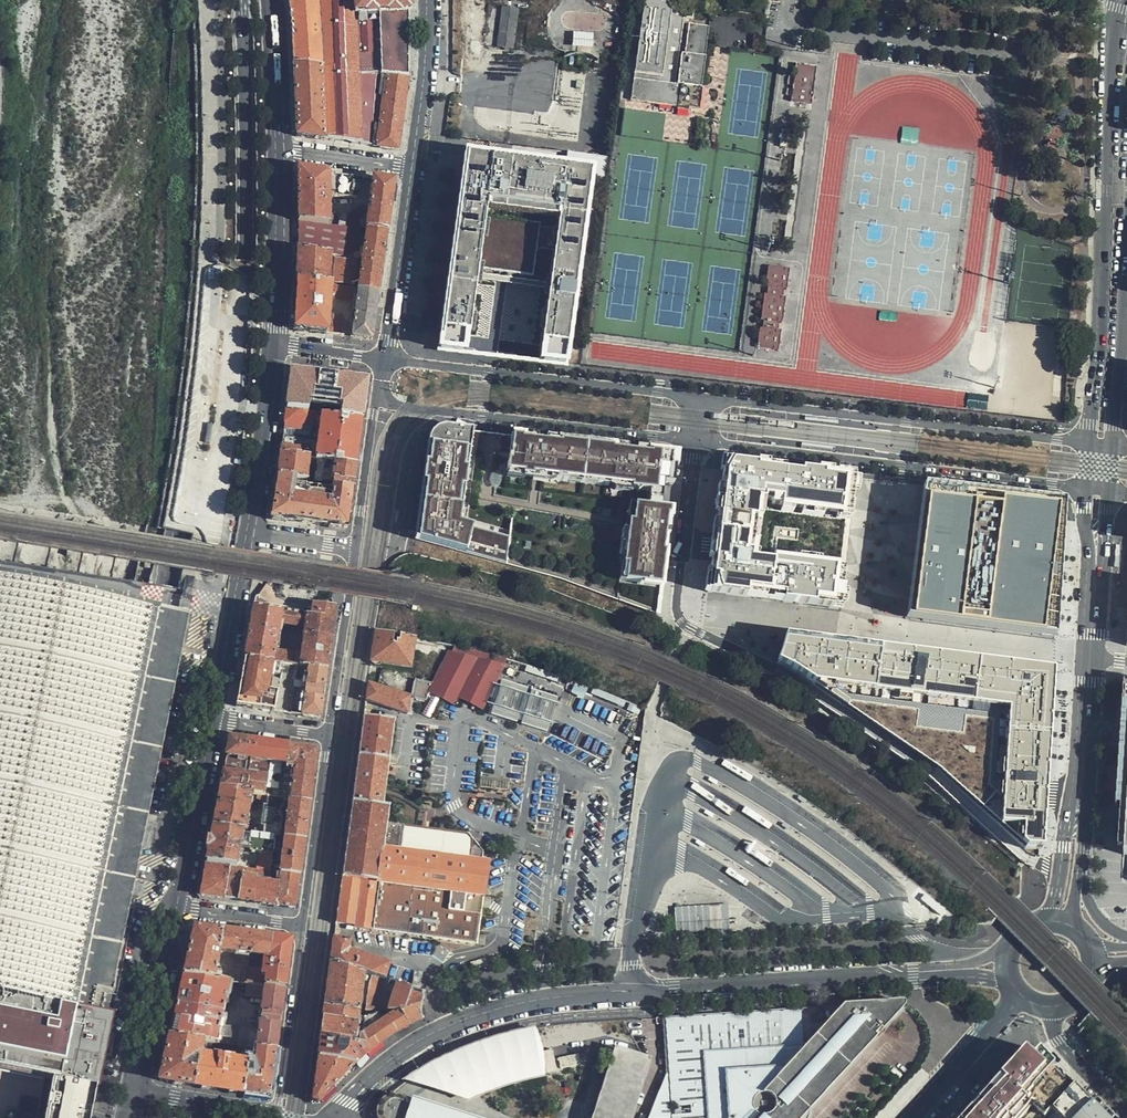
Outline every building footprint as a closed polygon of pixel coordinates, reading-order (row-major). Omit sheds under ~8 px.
[(371,146),(379,75),(407,78),(406,45),(407,0),(289,0),(288,0),(296,137),(371,146)] [(697,110),(700,89),(679,86),(673,85),(682,18),(691,19),(693,7),(643,1),(630,101),(697,110)] [(518,7),(501,4),(495,46),(512,49),(518,7)] [(695,82),(702,27),(688,25),(680,80),(695,82)] [(708,28),(702,27),(695,82),(680,80),(679,86),(700,89),(708,28)] [(810,103),(815,67),(795,64),(790,101),(810,103)] [(379,75),(371,146),(396,149),(405,91),(407,79),(407,78),(379,75)] [(439,340),(438,348),(467,352),(479,266),(533,274),(541,218),(559,221),(539,361),(565,365),(592,167),(488,153),(465,150),(463,163),(449,266),(439,340)] [(298,197),(298,222),(327,226),(327,213),(327,195),(355,199),(362,178),(297,169),(298,197)] [(392,183),(373,180),(368,217),(366,230),(386,232),(387,220),(389,208),(391,196),(392,183)] [(359,229),(366,230),(368,217),(327,213),(327,226),(359,229)] [(298,222),(298,250),(330,254),(351,256),(354,252),(356,251),(359,229),(327,226),(298,222)] [(358,288),(377,291),(378,287),(379,279),(381,263),(383,248),(386,232),(366,230),(358,288)] [(436,244),(437,232),(430,231),(428,243),(436,244)] [(330,254),(298,250),(297,265),(296,280),(328,284),(330,254)] [(354,272),(355,263),(335,260),(334,270),(354,272)] [(781,321),(785,296),(780,296),(780,288),(786,288),(788,268),(770,265),(768,266),(766,268),(765,283),(768,286),(769,286),(768,294),(763,294),(760,318),(764,319),(763,328),(762,327),(760,327),(759,328),(758,330),(759,331),(757,344),(757,346),(758,347),(777,350),(780,330),(775,329),(776,321),(781,321)] [(354,272),(334,270),(332,281),(352,284),(354,272)] [(321,334),(344,337),(346,319),(328,318),(330,299),(332,284),(328,284),(296,280),(295,305),(293,331),(321,334)] [(351,302),(353,287),(352,287),(332,284),(330,299),(351,302)] [(358,288),(352,338),(365,339),(370,340),(372,327),(374,314),(376,302),(377,291),(358,288)] [(292,362),(285,411),(322,416),(334,417),(339,378),(340,369),(330,367),(292,362)] [(366,372),(340,369),(339,378),(345,379),(344,387),(341,386),(339,404),(342,404),(340,418),(359,421),(360,416),(366,372)] [(322,416),(285,411),(285,416),(284,423),(283,430),(282,438),(279,456),(306,459),(315,461),(322,416)] [(323,462),(353,466),(356,443),(359,421),(340,418),(334,417),(322,416),(315,461),(323,462)] [(422,484),(414,542),(505,565),(508,536),(459,523),(470,429),(446,426),(440,426),(429,434),(422,484)] [(591,445),(508,436),(503,475),(535,479),(622,489),(654,492),(666,494),(670,454),(591,445)] [(306,459),(279,456),(278,467),(276,479),(296,481),(303,482),(306,459)] [(707,593),(839,610),(857,477),(725,461),(714,548),(707,593)] [(332,481),(351,484),(353,466),(323,462),(320,484),(331,486),(332,481)] [(296,481),(276,479),(274,497),(271,519),(274,519),(307,524),(340,528),(345,529),(346,519),(350,490),(331,488),(330,491),(295,487),(296,481)] [(331,488),(350,490),(351,487),(351,484),(332,481),(331,486),(331,488)] [(910,620),(1053,639),(1066,504),(927,486),(910,620)] [(633,521),(635,505),(630,504),(628,521),(626,523),(622,530),(619,554),(622,564),(620,581),(626,582),(628,565),(624,565),(629,521),(633,521)] [(652,507),(635,505),(633,521),(629,521),(624,565),(628,565),(626,582),(657,588),(663,552),(664,547),(670,509),(652,507)] [(60,1082),(97,1089),(112,1016),(108,1015),(179,660),(189,614),(157,607),(0,574),(0,1070),(60,1082)] [(656,614),(657,588),(620,581),(617,599),(656,614)] [(257,601),(278,606),(278,603),(269,599),(268,598),(266,594),(266,593),(266,591),(268,587),(265,586),(255,600),(256,600),(257,601)] [(302,616),(303,610),(278,606),(257,601),(256,600),(255,600),(255,604),(254,608),(302,616)] [(305,616),(302,616),(254,608),(253,615),(249,635),(244,662),(297,669),(327,672),(328,670),(329,662),(331,647),(331,643),(334,625),(336,611),(336,608),(334,608),(318,607),(316,608),(313,607),(313,611),(312,616),(305,616)] [(412,669),(416,639),(376,631),(375,638),(372,662),(382,663),(412,669)] [(785,631),(776,661),(808,678),(805,684),(803,689),(914,767),(1021,860),(1025,863),(1034,868),(1038,862),(1041,857),(1053,854),(1062,800),(1067,767),(1077,673),(1051,669),(785,631)] [(481,709),(506,659),(452,646),(432,691),(430,696),(434,698),(440,700),(456,707),(460,699),(481,709)] [(297,669),(244,662),(243,671),(238,689),(236,708),(253,711),(269,713),(280,714),(291,716),(297,669)] [(297,669),(291,716),(310,718),(321,719),(325,688),(326,680),(327,672),(297,669)] [(369,684),(366,701),(408,715),(410,699),(407,698),(378,687),(369,684)] [(412,685),(407,698),(410,699),(427,704),(430,696),(432,691),(412,685)] [(1123,687),(1117,772),(1122,772),(1119,817),(1125,817),(1123,856),(1126,856),(1126,687),(1123,687)] [(430,721),(440,700),(434,698),(424,718),(430,721)] [(364,718),(337,924),(354,927),(354,928),(477,946),(487,869),(486,870),(486,865),(480,864),(481,856),(477,851),(471,850),(473,842),(467,836),(400,827),(401,821),(387,820),(389,807),(383,806),(388,766),(389,757),(393,722),(364,718)] [(226,760),(221,790),(250,794),(257,795),(282,798),(288,748),(283,748),(269,746),(259,744),(249,743),(240,742),(230,741),(226,760)] [(316,752),(288,748),(282,798),(285,799),(291,800),(309,803),(311,792),(313,773),(316,752)] [(397,758),(389,757),(388,766),(396,767),(397,758)] [(250,794),(221,790),(218,805),(213,829),(243,833),(250,794)] [(285,799),(282,798),(257,795),(256,799),(268,801),(263,831),(254,830),(254,834),(277,837),(280,838),(282,821),(280,820),(281,812),(283,810),(285,799)] [(285,838),(304,841),(305,834),(307,822),(308,808),(309,803),(291,800),(285,838)] [(243,833),(213,829),(210,843),(206,865),(236,869),(243,833)] [(273,873),(277,837),(254,834),(250,834),(248,845),(251,850),(260,852),(257,871),(273,873)] [(280,874),(299,877),(300,871),(302,856),(303,846),(304,841),(285,838),(280,874)] [(221,899),(237,901),(243,869),(236,869),(206,865),(201,896),(221,899)] [(243,869),(237,901),(249,903),(275,907),(280,874),(273,873),(257,871),(243,869)] [(280,874),(275,907),(283,908),(295,909),(296,899),(297,893),(298,886),(299,877),(280,874)] [(729,905),(674,908),(676,935),(731,931),(729,905)] [(189,947),(183,975),(213,979),(219,951),(222,932),(193,929),(189,947)] [(270,958),(273,939),(257,937),(222,932),(219,951),(249,955),(270,958)] [(291,942),(273,939),(270,958),(249,955),(244,984),(247,984),(266,988),(284,990),(285,983),(287,968),(290,947),(291,942)] [(333,954),(332,961),(363,973),(371,976),(387,981),(393,965),(349,952),(350,941),(335,940),(333,954)] [(485,963),(483,957),(470,961),(472,967),(485,963)] [(327,999),(325,1008),(358,1012),(363,973),(332,961),(331,966),(329,984),(327,993),(327,999)] [(418,973),(416,990),(424,992),(426,976),(418,973)] [(213,979),(183,975),(181,989),(177,1007),(222,1013),(228,981),(213,979)] [(377,1012),(387,981),(371,976),(369,988),(365,1012),(377,1012)] [(266,988),(247,984),(246,996),(264,998),(266,988)] [(416,990),(397,984),(388,1012),(398,1012),(410,1027),(413,1026),(420,1022),(424,1020),(421,1015),(416,1007),(422,999),(421,997),(424,992),(416,990)] [(256,1050),(276,1053),(278,1034),(281,1015),(282,1005),(284,995),(284,990),(266,988),(264,998),(259,1032),(256,1050)] [(428,993),(424,992),(421,997),(422,999),(416,1007),(421,1015),(428,993)] [(840,1004),(802,1047),(798,1052),(805,1058),(838,1020),(868,1018),(882,1031),(904,1006),(904,1004),(903,1001),(901,1001),(840,1004)] [(222,1013),(177,1007),(175,1013),(170,1038),(203,1043),(215,1044),(219,1026),(222,1013)] [(322,1035),(321,1041),(354,1044),(358,1012),(325,1008),(325,1013),(323,1024),(322,1035)] [(782,1009),(780,1012),(783,1049),(802,1047),(799,1010),(798,1011),(796,1008),(782,1009)] [(662,1017),(666,1074),(648,1117),(807,1117),(810,1112),(882,1031),(868,1018),(838,1020),(805,1058),(798,1052),(802,1047),(783,1049),(780,1012),(778,1012),(776,1009),(765,1010),(764,1013),(760,1013),(758,1010),(746,1011),(744,1014),(741,1015),(739,1012),(726,1012),(724,1016),(720,1016),(719,1013),(708,1014),(706,1017),(702,1017),(700,1014),(687,1015),(686,1018),(683,1019),(681,1016),(662,1017)] [(363,1046),(369,1052),(378,1046),(387,1040),(395,1036),(403,1032),(410,1027),(398,1012),(378,1026),(376,1015),(363,1019),(363,1036),(359,1037),(358,1045),(363,1046)] [(219,1026),(215,1044),(256,1050),(259,1032),(219,1026)] [(403,1081),(464,1100),(542,1073),(533,1028),(519,1031),(503,1035),(493,1038),(481,1041),(467,1047),(454,1053),(440,1060),(432,1065),(403,1081)] [(161,1082),(195,1087),(201,1057),(203,1043),(170,1038),(166,1059),(161,1082)] [(319,1053),(319,1058),(354,1064),(362,1058),(369,1052),(363,1046),(358,1045),(354,1044),(321,1041),(320,1047),(319,1053)] [(543,1049),(545,1069),(574,1066),(573,1057),(554,1059),(553,1048),(543,1049)] [(247,1064),(242,1095),(269,1099),(270,1092),(275,1058),(276,1053),(256,1050),(254,1065),(247,1064)] [(648,1062),(616,1052),(595,1117),(629,1117),(648,1062)] [(996,1087),(977,1108),(967,1117),(1046,1117),(1050,1114),(1054,1109),(1072,1089),(1067,1084),(1061,1078),(1038,1056),(1037,1055),(1034,1055),(1033,1056),(1033,1059),(1029,1056),(1027,1053),(1007,1075),(996,1087)] [(201,1057),(195,1087),(219,1091),(242,1095),(247,1064),(201,1057)] [(354,1064),(319,1058),(318,1062),(317,1071),(316,1079),(315,1086),(313,1100),(318,1101),(329,1089),(334,1083),(348,1069),(354,1064)] [(97,1089),(60,1082),(51,1117),(91,1117),(97,1089)] [(1099,1110),(1075,1086),(1072,1089),(1054,1109),(1064,1117),(1106,1117),(1099,1110)] [(384,1117),(385,1117),(388,1117),(392,1107),(395,1108),(399,1094),(405,1096),(405,1094),(404,1094),(398,1093),(395,1094),(391,1096),(387,1099),(383,1104),(382,1110),(382,1114),(384,1117)] [(405,1094),(405,1096),(399,1094),(395,1108),(392,1107),(388,1117),(385,1117),(478,1117),(405,1094)] [(1050,1114),(1054,1117),(1064,1117),(1054,1109),(1050,1114)]
